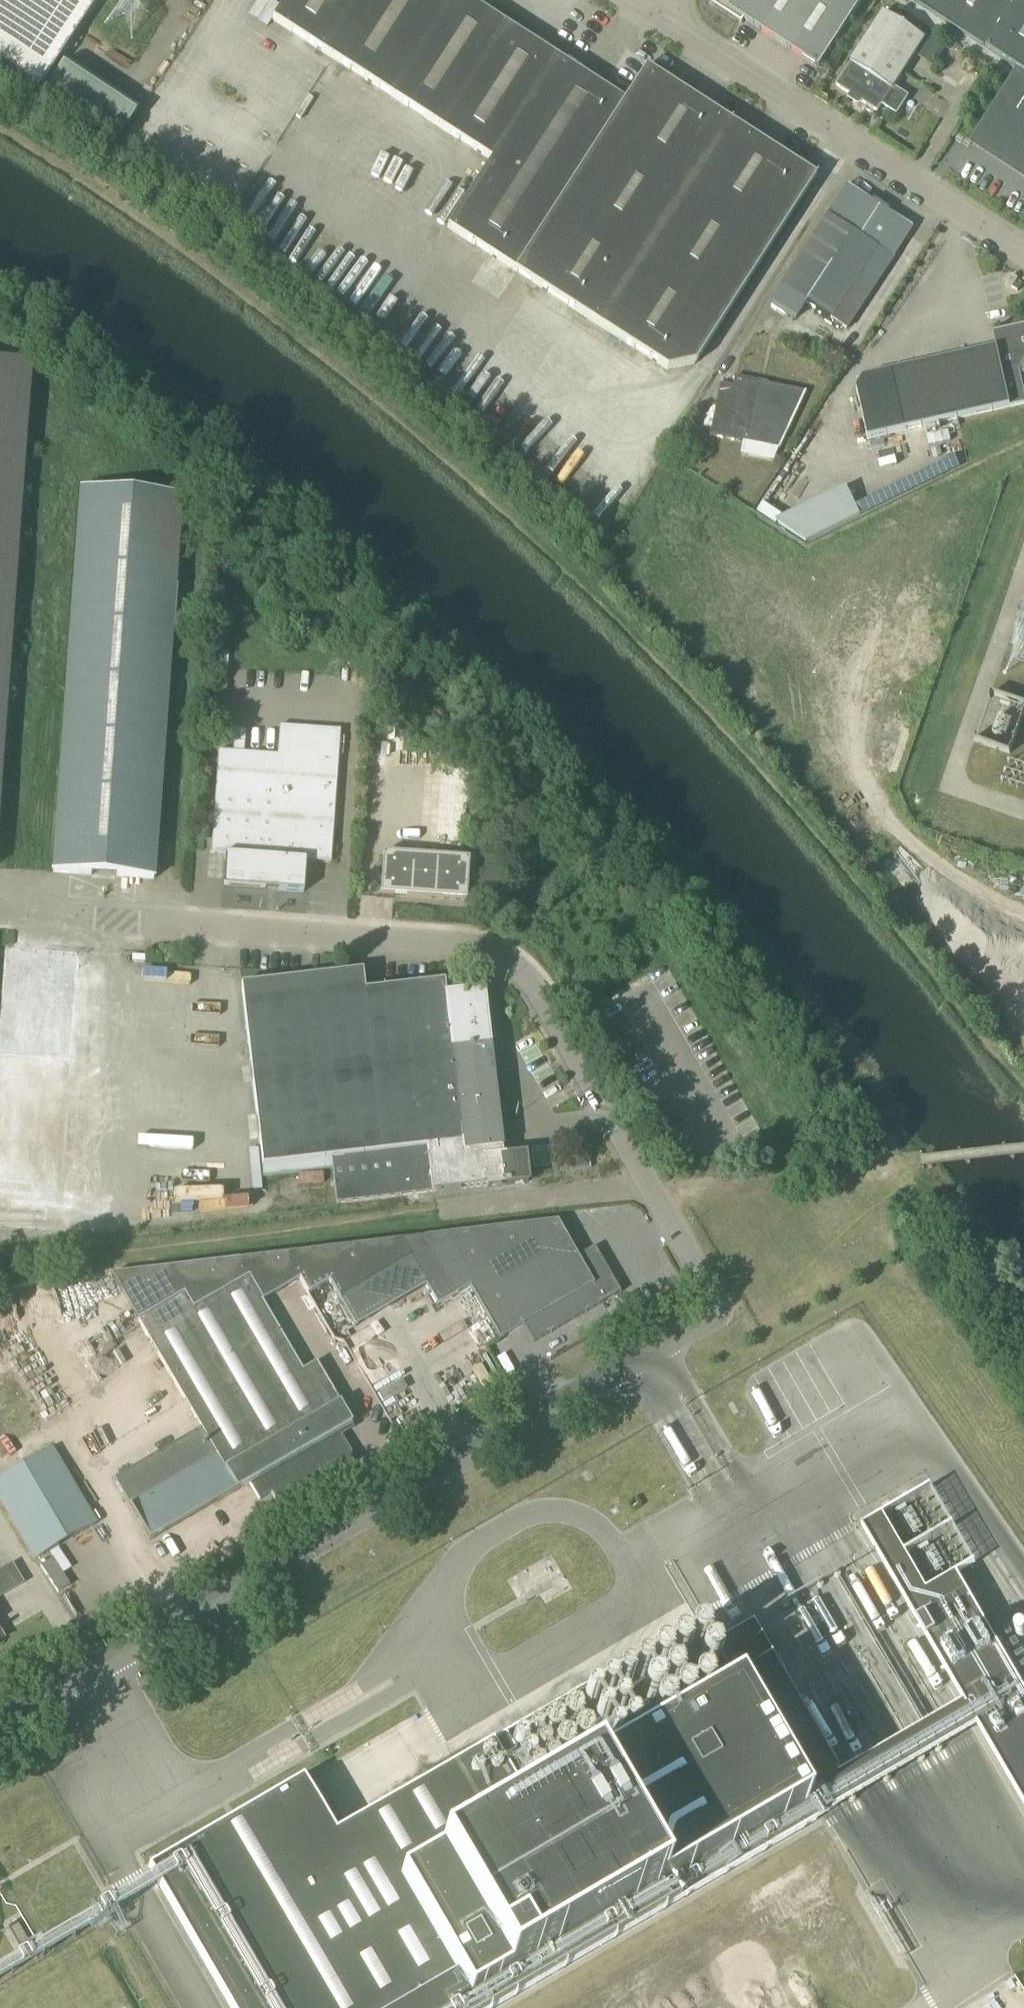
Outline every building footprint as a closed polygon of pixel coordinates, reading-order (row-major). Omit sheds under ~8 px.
[(40,90),(98,0),(0,0),(0,65),(40,90)] [(272,21),(326,56),(320,66),(332,74),(339,64),(489,161),(446,228),(487,255),(476,273),(505,292),(516,274),(666,370),(695,364),(816,178),(646,69),(624,103),(525,39),(530,30),(495,8),(489,16),(464,0),(286,0),(272,21)] [(710,3),(742,24),(744,21),(819,70),(865,0),(712,0),(710,3)] [(1021,69),(974,141),(1023,174),(1023,0),(915,0),(1021,69)] [(897,116),(909,97),(894,88),(925,40),(884,13),(836,87),(878,114),(882,107),(897,116)] [(933,68),(944,51),(928,41),(918,58),(933,68)] [(116,146),(140,110),(67,60),(42,98),(116,146)] [(913,230),(888,213),(889,212),(872,201),(871,203),(847,187),(781,289),(771,305),(795,320),(805,304),(846,331),(913,230)] [(1023,364),(1023,326),(1009,329),(1010,333),(1005,334),(999,342),(1001,348),(864,379),(857,389),(868,439),(1023,404),(1023,391),(1020,371),(1023,364)] [(31,365),(0,363),(0,783),(31,365)] [(805,393),(733,378),(731,387),(720,385),(709,436),(779,451),(805,393)] [(860,516),(855,506),(846,488),(775,523),(805,543),(860,516)] [(154,880),(181,499),(81,492),(54,873),(154,880)] [(1023,712),(1023,706),(991,694),(974,742),(1010,754),(1023,712)] [(340,732),(279,728),(277,757),(244,754),(244,744),(245,744),(245,732),(219,731),(219,743),(234,744),(233,754),(218,753),(211,855),(227,856),(225,886),(280,890),(280,892),(305,894),(307,862),(331,864),(340,732)] [(466,902),(469,861),(383,855),(380,896),(466,902)] [(364,993),(362,973),(241,988),(263,1177),(332,1169),(336,1205),(486,1187),(487,1188),(527,1183),(524,1155),(502,1158),(483,993),(445,997),(444,984),(364,993)] [(210,1039),(197,1040),(198,1054),(211,1054),(210,1039)] [(589,1158),(569,1160),(571,1171),(590,1169),(589,1158)] [(556,1223),(284,1255),(299,1281),(308,1295),(329,1283),(355,1328),(425,1287),(437,1308),(469,1289),(499,1340),(523,1327),(533,1344),(620,1293),(594,1248),(576,1258),(556,1223)] [(284,1255),(111,1276),(200,1429),(201,1429),(237,1491),(238,1491),(237,1490),(249,1484),(259,1502),(260,1501),(257,1497),(268,1490),(271,1495),(278,1507),(309,1490),(356,1463),(338,1432),(350,1425),(350,1426),(352,1425),(316,1363),(302,1371),(262,1303),(299,1281),(284,1255)] [(201,1429),(113,1480),(149,1542),(237,1491),(201,1429)] [(96,1526),(52,1450),(0,1480),(0,1502),(34,1562),(96,1526)] [(949,1508),(900,1534),(921,1574),(951,1558),(957,1570),(977,1559),(949,1508)] [(861,1529),(1023,1808),(1023,1691),(956,1575),(927,1592),(904,1554),(882,1516),(861,1529)] [(23,1584),(12,1565),(0,1572),(0,1598),(23,1584)] [(147,1870),(227,2007),(457,2007),(806,1806),(699,1623),(334,1835),(302,1780),(147,1870)] [(17,1949),(12,1940),(0,1947),(0,1960),(17,1949)]
